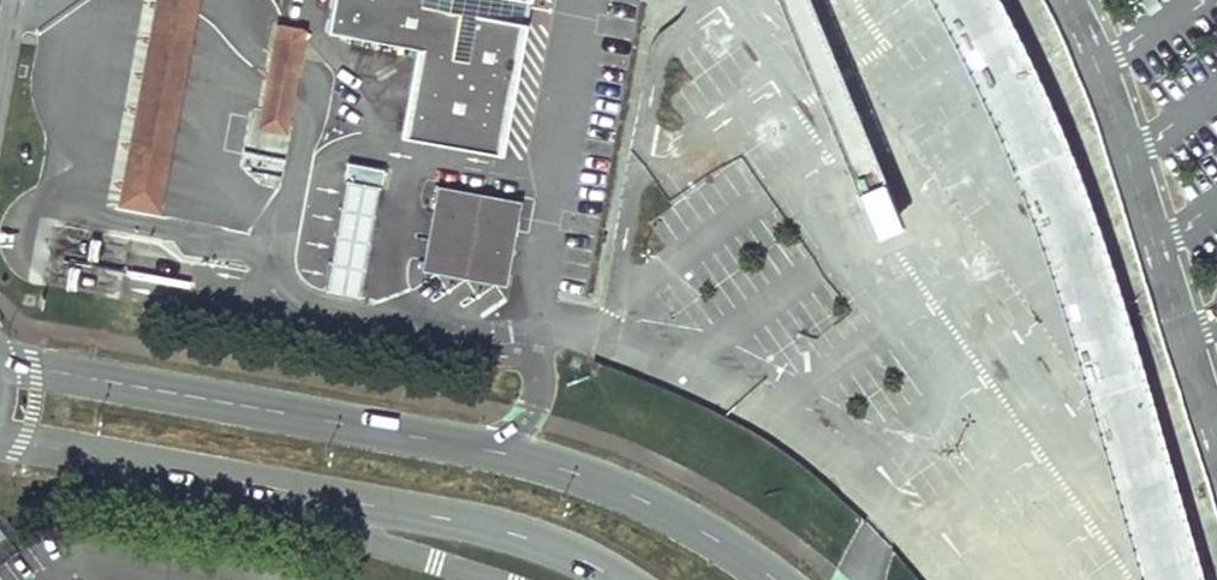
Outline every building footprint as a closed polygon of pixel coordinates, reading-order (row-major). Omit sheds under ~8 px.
[(114,207),(159,215),(198,0),(152,0),(114,207)] [(329,30),(424,47),(409,137),(501,152),(527,0),(335,0),(329,30)] [(303,32),(273,27),(254,128),(283,134),(303,32)] [(389,170),(352,164),(330,292),(367,299),(389,170)] [(522,203),(443,188),(429,268),(508,282),(522,203)]
